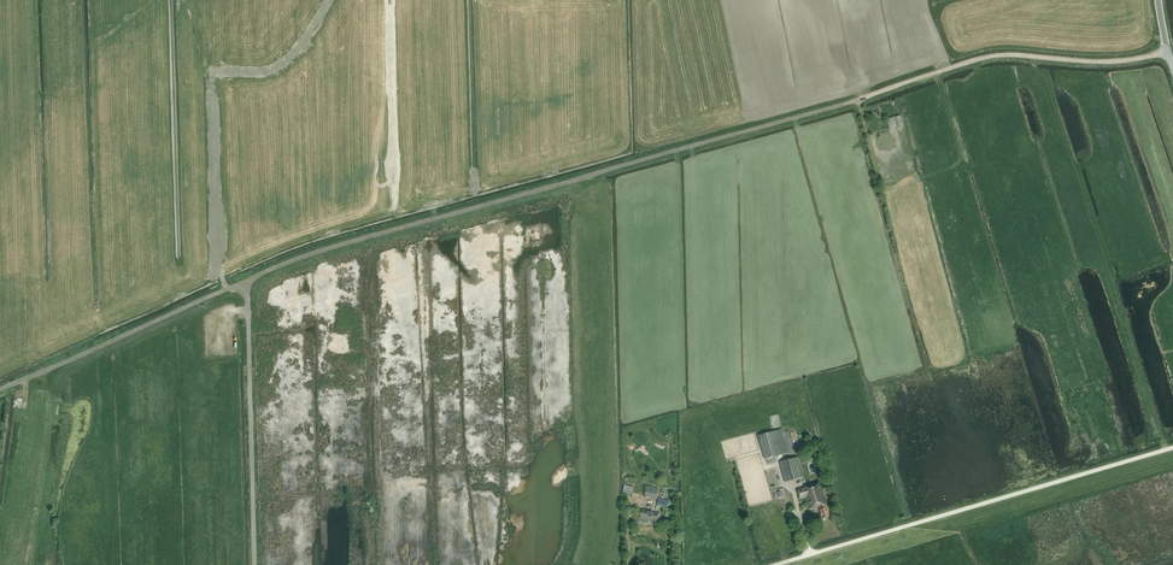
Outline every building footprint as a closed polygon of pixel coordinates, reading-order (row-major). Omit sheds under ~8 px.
[(904,127),(901,115),(886,119),(889,129),(896,127),(896,129),(904,127)] [(781,429),(774,431),(757,436),(764,459),(774,456),(775,460),(779,459),(780,462),(779,462),(784,482),(803,477),(798,457),(782,461),(782,458),(789,456),(781,429)] [(812,438),(804,440),(807,450),(815,448),(812,438)] [(822,519),(830,516),(827,507),(819,482),(809,485),(810,486),(797,490),(800,499),(806,497),(810,508),(819,505),(820,509),(820,510),(822,519)] [(656,498),(658,488),(647,486),(645,495),(656,498)] [(658,498),(657,505),(667,507),(669,500),(658,498)] [(652,512),(652,511),(644,509),(643,510),(641,510),(639,518),(656,522),(659,512),(655,511),(654,512),(652,512)]
